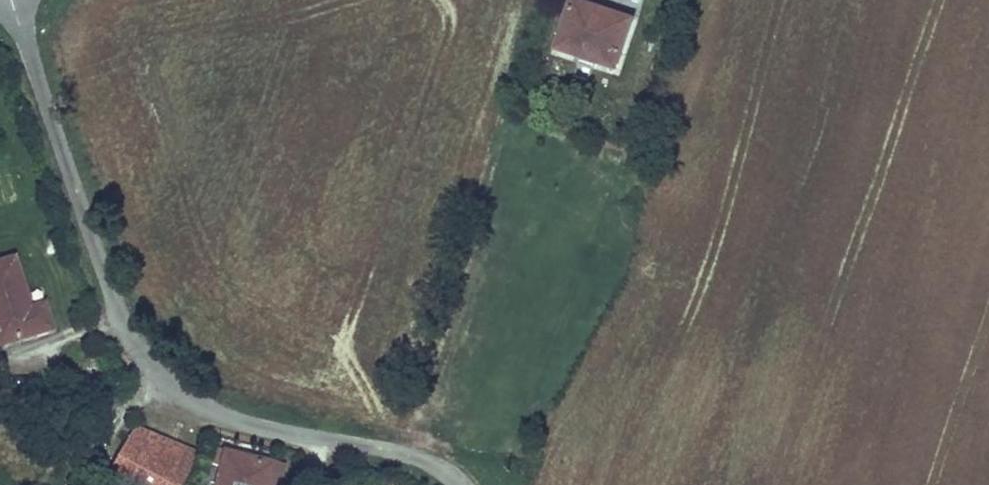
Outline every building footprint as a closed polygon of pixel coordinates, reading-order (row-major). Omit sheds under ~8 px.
[(549,57),(613,78),(631,24),(567,3),(549,57)] [(50,333),(41,304),(28,308),(12,258),(0,261),(0,349),(50,333)] [(198,456),(133,428),(103,477),(116,484),(181,484),(198,456)] [(271,465),(209,449),(200,484),(265,484),(271,465)]
